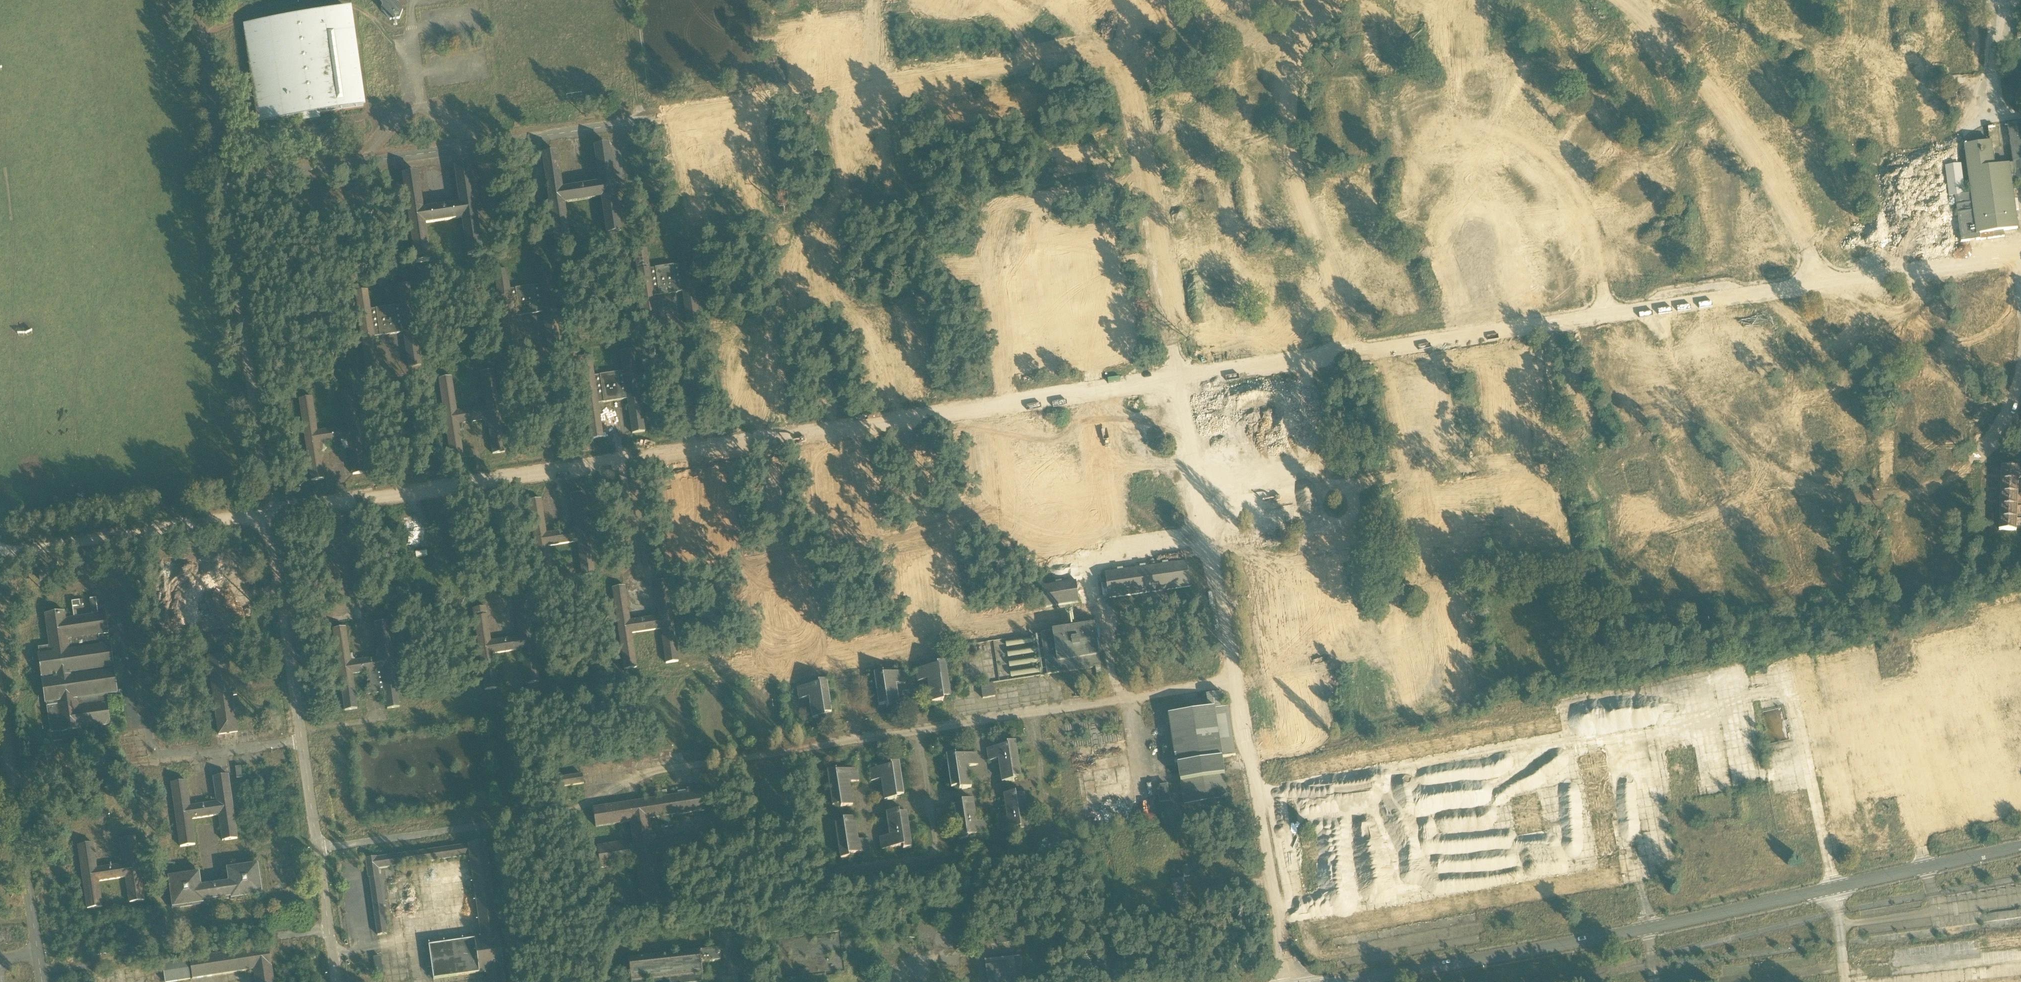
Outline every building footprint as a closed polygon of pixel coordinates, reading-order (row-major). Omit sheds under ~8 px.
[(380,1),(383,5),(381,9),(390,20),(399,19),(403,10),(397,3),(398,0),(381,0),(380,1)] [(971,0),(945,0),(968,9),(971,0)] [(1038,0),(1007,0),(1033,11),(1038,0)] [(1175,9),(1166,0),(1142,0),(1162,21),(1175,9)] [(1966,8),(1947,8),(1950,72),(1969,71),(1966,8)] [(244,25),(257,123),(364,109),(351,10),(244,25)] [(1971,73),(1954,74),(1954,85),(1971,84),(1971,73)] [(2013,123),(2015,140),(2012,141),(2013,148),(2020,147),(2020,149),(2020,121),(2013,123)] [(1980,233),(2017,228),(2010,162),(1994,164),(1992,140),(1963,144),(1969,193),(1965,193),(1961,163),(1945,165),(1948,197),(1955,196),(1960,241),(1980,239),(1980,233)] [(541,153),(554,242),(570,240),(565,203),(602,198),(607,234),(622,232),(609,144),(594,146),(600,183),(563,188),(557,151),(541,153)] [(2020,182),(2020,152),(2012,153),(2014,162),(2012,162),(2015,183),(2020,182)] [(403,174),(416,262),(431,260),(425,224),(461,219),(466,255),(484,252),(471,164),(453,166),(459,203),(423,209),(418,172),(403,174)] [(636,250),(648,332),(661,330),(656,297),(682,294),(687,326),(700,324),(688,243),(675,245),(679,266),(652,270),(649,248),(636,250)] [(494,271),(506,352),(520,350),(515,318),(544,314),(549,346),(563,344),(551,263),(537,265),(540,286),(511,290),(508,269),(494,271)] [(355,291),(367,373),(382,371),(377,338),(404,334),(409,367),(423,365),(411,283),(397,285),(400,307),(373,311),(370,289),(355,291)] [(578,355),(590,438),(604,435),(600,404),(627,400),(632,431),(647,429),(636,347),(620,349),(623,372),(596,376),(592,353),(578,355)] [(437,375),(449,458),(465,455),(460,423),(488,419),(493,451),(505,449),(494,371),(480,373),(485,406),(458,410),(453,373),(437,375)] [(298,395),(310,478),(325,476),(321,443),(349,438),(354,471),(370,469),(358,387),(342,389),(347,426),(319,430),(313,393),(298,395)] [(1286,387),(1221,396),(1228,445),(1250,443),(1246,418),(1269,414),(1272,437),(1279,436),(1279,437),(1293,435),(1286,387)] [(2017,530),(2018,466),(1999,465),(1997,529),(2017,530)] [(713,508),(686,511),(682,478),(668,480),(677,562),(693,560),(690,525),(716,522),(720,553),(733,551),(724,472),(709,473),(713,508)] [(529,502),(541,580),(555,578),(550,545),(578,541),(583,573),(596,571),(585,494),(572,496),(576,528),(548,533),(543,500),(529,502)] [(1295,523),(1295,505),(1267,505),(1267,523),(1295,523)] [(1109,576),(1112,599),(1198,585),(1194,559),(1108,573),(1109,576)] [(39,570),(40,581),(49,580),(48,569),(39,570)] [(612,588),(624,669),(637,667),(632,633),(661,629),(666,662),(680,660),(668,580),(654,582),(659,616),(630,621),(625,586),(612,588)] [(1041,587),(1044,609),(1081,603),(1078,581),(1041,587)] [(90,599),(92,614),(98,613),(96,599),(91,599),(90,599)] [(475,608),(487,688),(502,686),(497,653),(525,649),(530,682),(543,680),(531,600),(518,602),(523,636),(495,640),(490,606),(475,608)] [(1289,609),(1291,620),(1300,619),(1298,608),(1289,609)] [(47,704),(52,742),(61,741),(60,732),(62,732),(62,733),(73,731),(74,739),(79,738),(78,731),(81,730),(81,729),(110,725),(107,703),(108,703),(107,695),(117,694),(109,644),(99,646),(98,635),(109,634),(106,614),(85,617),(84,614),(81,614),(82,617),(77,618),(74,618),(65,620),(64,612),(55,613),(54,611),(52,611),(52,614),(45,615),(50,647),(39,649),(40,654),(39,654),(46,704),(47,704)] [(330,630),(342,710),(357,708),(352,675),(368,672),(370,688),(365,689),(366,695),(384,693),(387,709),(400,707),(387,621),(374,623),(379,658),(350,662),(344,628),(330,630)] [(994,640),(1001,680),(1103,664),(1097,624),(994,640)] [(215,708),(219,735),(237,732),(232,696),(237,695),(236,690),(232,691),(226,655),(208,657),(212,684),(215,708)] [(927,678),(930,699),(950,696),(945,664),(919,668),(920,679),(927,678)] [(874,675),(879,707),(898,704),(895,683),(903,681),(901,671),(874,675)] [(808,697),(811,717),(831,714),(826,683),(798,687),(800,699),(808,697)] [(981,685),(983,696),(995,694),(993,683),(981,685)] [(1179,765),(1185,805),(1229,799),(1223,758),(1236,756),(1229,708),(1224,708),(1215,710),(1215,708),(1209,709),(1169,715),(1175,756),(1177,756),(1178,759),(1179,765)] [(999,760),(1003,783),(1015,781),(1014,778),(1022,777),(1017,742),(1008,743),(1008,746),(987,749),(989,762),(999,760)] [(958,787),(959,790),(971,788),(968,767),(978,765),(976,753),(955,757),(954,754),(946,755),(951,788),(958,787)] [(881,780),(884,801),(896,799),(896,796),(903,795),(898,762),(890,764),(890,767),(869,770),(871,782),(881,780)] [(840,805),(840,808),(852,806),(849,783),(859,781),(857,769),(836,772),(835,770),(827,771),(832,806),(840,805)] [(552,778),(554,789),(580,785),(579,774),(552,778)] [(171,783),(180,847),(195,845),(191,820),(219,816),(222,841),(237,839),(228,775),(213,777),(217,803),(190,807),(186,781),(171,783)] [(670,834),(660,836),(652,837),(649,819),(663,817),(665,827),(673,826),(671,816),(705,811),(701,787),(699,788),(699,783),(695,784),(696,788),(687,790),(683,791),(684,795),(678,795),(678,792),(674,792),(674,796),(639,801),(638,796),(636,797),(636,799),(637,801),(634,801),(634,802),(593,808),(596,827),(630,822),(634,849),(627,850),(626,842),(597,846),(600,868),(629,864),(628,856),(635,855),(644,911),(663,908),(655,861),(693,855),(690,837),(671,840),(670,834)] [(1158,787),(1160,803),(1170,801),(1168,786),(1158,787)] [(998,819),(1000,832),(1021,829),(1022,831),(1030,830),(1025,795),(1017,796),(1017,793),(1005,795),(1008,818),(998,819)] [(1543,828),(1537,793),(1509,799),(1515,833),(1543,828)] [(953,805),(959,841),(967,840),(967,837),(988,834),(986,821),(976,823),(973,800),(961,802),(961,804),(953,805)] [(880,837),(881,850),(902,847),(903,849),(911,848),(906,813),(899,814),(898,811),(886,813),(889,836),(880,837)] [(703,815),(704,827),(716,825),(714,813),(703,815)] [(835,824),(840,859),(849,857),(849,855),(870,852),(868,839),(858,841),(854,818),(842,820),(842,822),(835,824)] [(78,846),(87,909),(102,907),(98,882),(126,878),(129,903),(144,901),(135,837),(120,839),(124,865),(96,869),(93,843),(78,846)] [(503,970),(504,970),(499,936),(498,936),(485,842),(468,845),(377,858),(376,858),(366,859),(368,879),(369,879),(377,936),(386,935),(383,907),(385,907),(381,877),(379,877),(378,869),(470,856),(470,857),(471,863),(481,939),(428,946),(430,959),(426,959),(427,968),(431,968),(433,980),(486,972),(487,981),(505,981),(503,970)] [(167,877),(172,909),(204,904),(203,902),(231,898),(231,900),(262,896),(258,864),(226,869),(228,879),(232,878),(232,882),(228,882),(201,886),(197,887),(196,883),(200,883),(199,873),(167,877)] [(1182,867),(1185,880),(1191,878),(1188,866),(1182,867)] [(905,938),(915,939),(916,927),(906,925),(905,938)] [(997,937),(998,944),(1013,942),(1013,936),(997,937)] [(521,945),(522,955),(531,954),(530,944),(521,945)] [(708,975),(707,966),(706,962),(720,961),(719,946),(627,957),(627,961),(630,981),(708,981),(708,975)] [(255,981),(274,981),(268,947),(162,963),(165,981),(173,981),(190,979),(190,977),(192,977),(192,979),(254,970),(255,981)] [(374,959),(376,975),(383,974),(382,968),(384,969),(383,963),(381,964),(380,958),(374,959)] [(988,981),(1023,981),(1020,958),(986,961),(988,981)]
